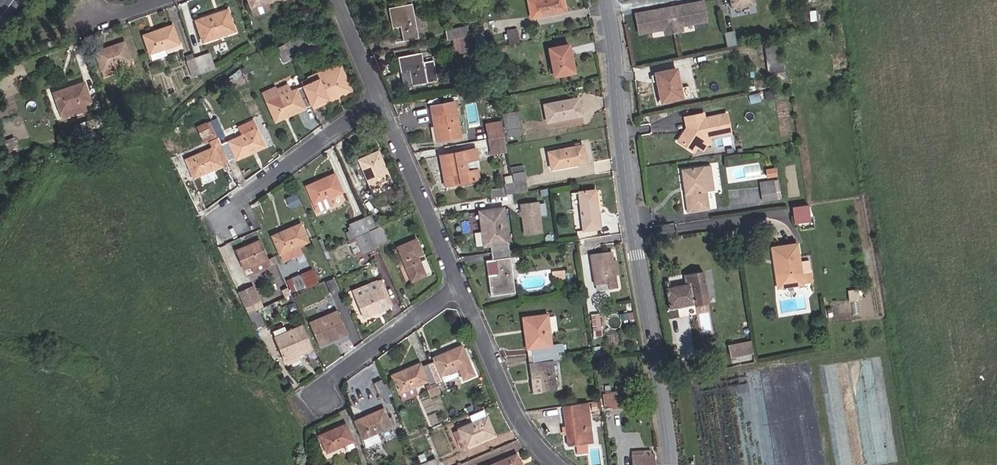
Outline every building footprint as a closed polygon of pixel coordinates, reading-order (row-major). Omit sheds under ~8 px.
[(272,0),(248,0),(253,14),(269,8),(267,2),(272,0)] [(559,13),(557,3),(563,2),(563,0),(532,0),(528,1),(531,18),(559,13)] [(681,26),(707,21),(703,2),(634,14),(638,34),(664,29),(665,35),(682,31),(681,26)] [(404,41),(419,38),(412,4),(388,9),(392,29),(400,27),(404,41)] [(203,41),(234,30),(227,9),(196,20),(203,41)] [(165,48),(179,43),(173,25),(144,36),(152,60),(167,55),(165,48)] [(452,40),(469,36),(468,27),(445,31),(447,41),(452,40)] [(509,44),(520,42),(517,28),(506,31),(509,44)] [(454,55),(472,51),(469,36),(452,40),(454,55)] [(104,77),(133,66),(124,42),(95,52),(104,77)] [(284,62),(291,59),(284,44),(277,48),(284,62)] [(769,79),(785,77),(780,44),(765,46),(769,79)] [(555,76),(572,73),(569,60),(571,59),(568,45),(548,49),(553,68),(548,69),(550,75),(554,74),(555,76)] [(187,61),(195,58),(193,52),(185,55),(187,61)] [(201,74),(215,69),(209,53),(195,58),(201,74)] [(403,88),(437,81),(434,60),(423,62),(421,53),(397,58),(403,88)] [(192,77),(201,74),(195,58),(187,61),(192,77)] [(689,87),(680,89),(676,70),(655,74),(661,103),(691,96),(689,87)] [(328,98),(327,95),(344,88),(338,75),(311,87),(308,78),(301,81),(304,87),(312,105),(328,98)] [(86,110),(84,104),(91,102),(84,82),(53,93),(62,118),(86,110)] [(276,121),(312,105),(304,87),(279,97),(275,88),(263,93),(276,121)] [(768,100),(775,98),(773,90),(766,92),(768,100)] [(159,111),(167,108),(163,97),(155,99),(159,111)] [(547,122),(582,115),(578,98),(544,105),(547,122)] [(437,142),(461,137),(454,101),(431,106),(437,142)] [(484,115),(498,112),(496,103),(482,105),(484,115)] [(96,127),(109,122),(106,111),(92,116),(96,127)] [(506,129),(520,126),(517,111),(503,114),(506,129)] [(708,136),(729,133),(726,114),(704,118),(703,113),(688,116),(689,124),(691,126),(692,128),(682,131),(675,141),(692,151),(696,146),(701,137),(708,136)] [(76,135),(93,129),(90,120),(73,126),(76,135)] [(225,133),(217,137),(220,144),(228,161),(236,157),(237,159),(253,152),(251,149),(255,148),(256,151),(264,147),(253,121),(239,127),(243,135),(229,141),(225,133)] [(489,139),(504,136),(501,122),(486,125),(489,139)] [(507,151),(506,148),(504,136),(489,139),(492,154),(507,151)] [(696,146),(702,149),(708,136),(701,137),(696,146)] [(17,144),(14,138),(0,143),(0,146),(5,158),(10,156),(7,148),(17,144)] [(220,144),(186,159),(194,178),(200,175),(203,183),(207,181),(212,179),(216,177),(213,170),(222,166),(221,164),(228,161),(220,144)] [(551,169),(585,163),(583,146),(548,152),(551,169)] [(446,186),(479,180),(473,149),(440,155),(446,186)] [(372,190),(391,182),(378,152),(359,160),(372,190)] [(712,209),(709,191),(714,190),(710,166),(680,170),(687,213),(712,209)] [(767,178),(776,177),(775,170),(766,171),(767,178)] [(514,182),(525,180),(524,172),(512,174),(514,182)] [(328,197),(342,192),(335,174),(307,186),(317,211),(331,205),(328,197)] [(516,193),(528,191),(525,180),(514,182),(514,183),(516,193)] [(776,200),(781,199),(778,181),(773,182),(773,181),(759,183),(760,188),(774,186),(776,200)] [(512,194),(513,193),(511,183),(505,185),(507,194),(512,194)] [(763,202),(776,200),(774,186),(760,188),(763,202)] [(491,197),(503,195),(501,187),(489,189),(491,197)] [(535,200),(542,198),(541,190),(534,191),(535,200)] [(583,230),(599,228),(595,190),(578,192),(583,230)] [(513,201),(529,198),(528,191),(516,193),(513,193),(512,194),(513,201)] [(520,204),(524,234),(541,232),(537,202),(520,204)] [(795,224),(811,222),(808,205),(792,207),(795,224)] [(491,253),(509,250),(503,208),(479,211),(484,246),(490,245),(491,253)] [(370,231),(377,228),(371,215),(364,217),(370,231)] [(348,240),(370,231),(364,217),(350,223),(353,230),(346,233),(348,240)] [(283,262),(303,254),(299,245),(308,242),(301,224),(272,236),(283,262)] [(377,246),(388,242),(382,226),(377,228),(370,231),(377,246)] [(355,256),(377,246),(370,231),(348,240),(355,256)] [(417,256),(422,254),(416,240),(398,247),(412,281),(425,275),(417,256)] [(270,267),(259,241),(237,251),(245,270),(253,266),(257,273),(270,267)] [(778,288),(802,285),(796,245),(776,248),(780,273),(776,274),(778,288)] [(517,256),(516,249),(509,250),(510,257),(517,256)] [(491,296),(515,293),(510,257),(509,250),(491,253),(492,260),(494,259),(497,274),(488,276),(491,296)] [(617,288),(615,275),(613,260),(612,252),(590,254),(594,285),(608,283),(608,289),(617,288)] [(305,289),(319,283),(314,270),(300,276),(304,287),(305,289)] [(564,270),(552,272),(553,280),(565,278),(564,270)] [(694,306),(709,304),(704,273),(685,276),(686,284),(670,286),(669,280),(664,281),(669,309),(694,305),(694,306)] [(291,292),(304,287),(300,276),(287,281),(291,292)] [(331,295),(340,291),(334,278),(326,281),(331,295)] [(255,287),(241,294),(247,307),(261,301),(255,287)] [(385,307),(390,304),(383,287),(378,290),(377,288),(357,297),(365,317),(385,308),(385,307)] [(255,328),(265,324),(258,309),(248,314),(255,328)] [(319,345),(347,333),(337,311),(310,323),(319,345)] [(563,343),(553,344),(548,313),(521,316),(526,350),(531,349),(532,356),(559,352),(564,351),(563,343)] [(593,336),(602,335),(599,315),(591,316),(593,336)] [(284,358),(312,346),(304,327),(288,334),(284,326),(273,331),(284,358)] [(752,353),(750,342),(728,346),(730,357),(752,353)] [(433,361),(428,364),(436,383),(443,380),(443,382),(458,376),(456,369),(459,368),(464,380),(474,376),(462,346),(445,353),(446,356),(442,358),(441,355),(432,359),(433,361)] [(533,394),(557,391),(553,360),(560,359),(559,352),(532,356),(532,363),(529,363),(533,394)] [(400,372),(391,376),(402,400),(416,394),(413,387),(427,381),(433,395),(440,392),(436,383),(428,364),(422,366),(421,364),(404,371),(405,373),(401,375),(400,372)] [(386,404),(391,402),(381,380),(373,383),(380,398),(383,397),(386,404)] [(604,408),(629,405),(627,391),(602,393),(604,408)] [(568,444),(591,440),(587,402),(564,406),(568,444)] [(383,409),(356,421),(367,448),(381,442),(377,433),(391,427),(383,409)] [(466,447),(494,435),(484,410),(470,416),(473,423),(459,429),(463,439),(459,440),(461,447),(466,446),(466,447)] [(346,425),(320,436),(327,452),(345,445),(347,451),(355,447),(346,425)] [(654,454),(651,454),(650,450),(642,450),(642,454),(631,454),(632,464),(654,464),(654,454)] [(517,456),(494,464),(521,464),(517,456)]
